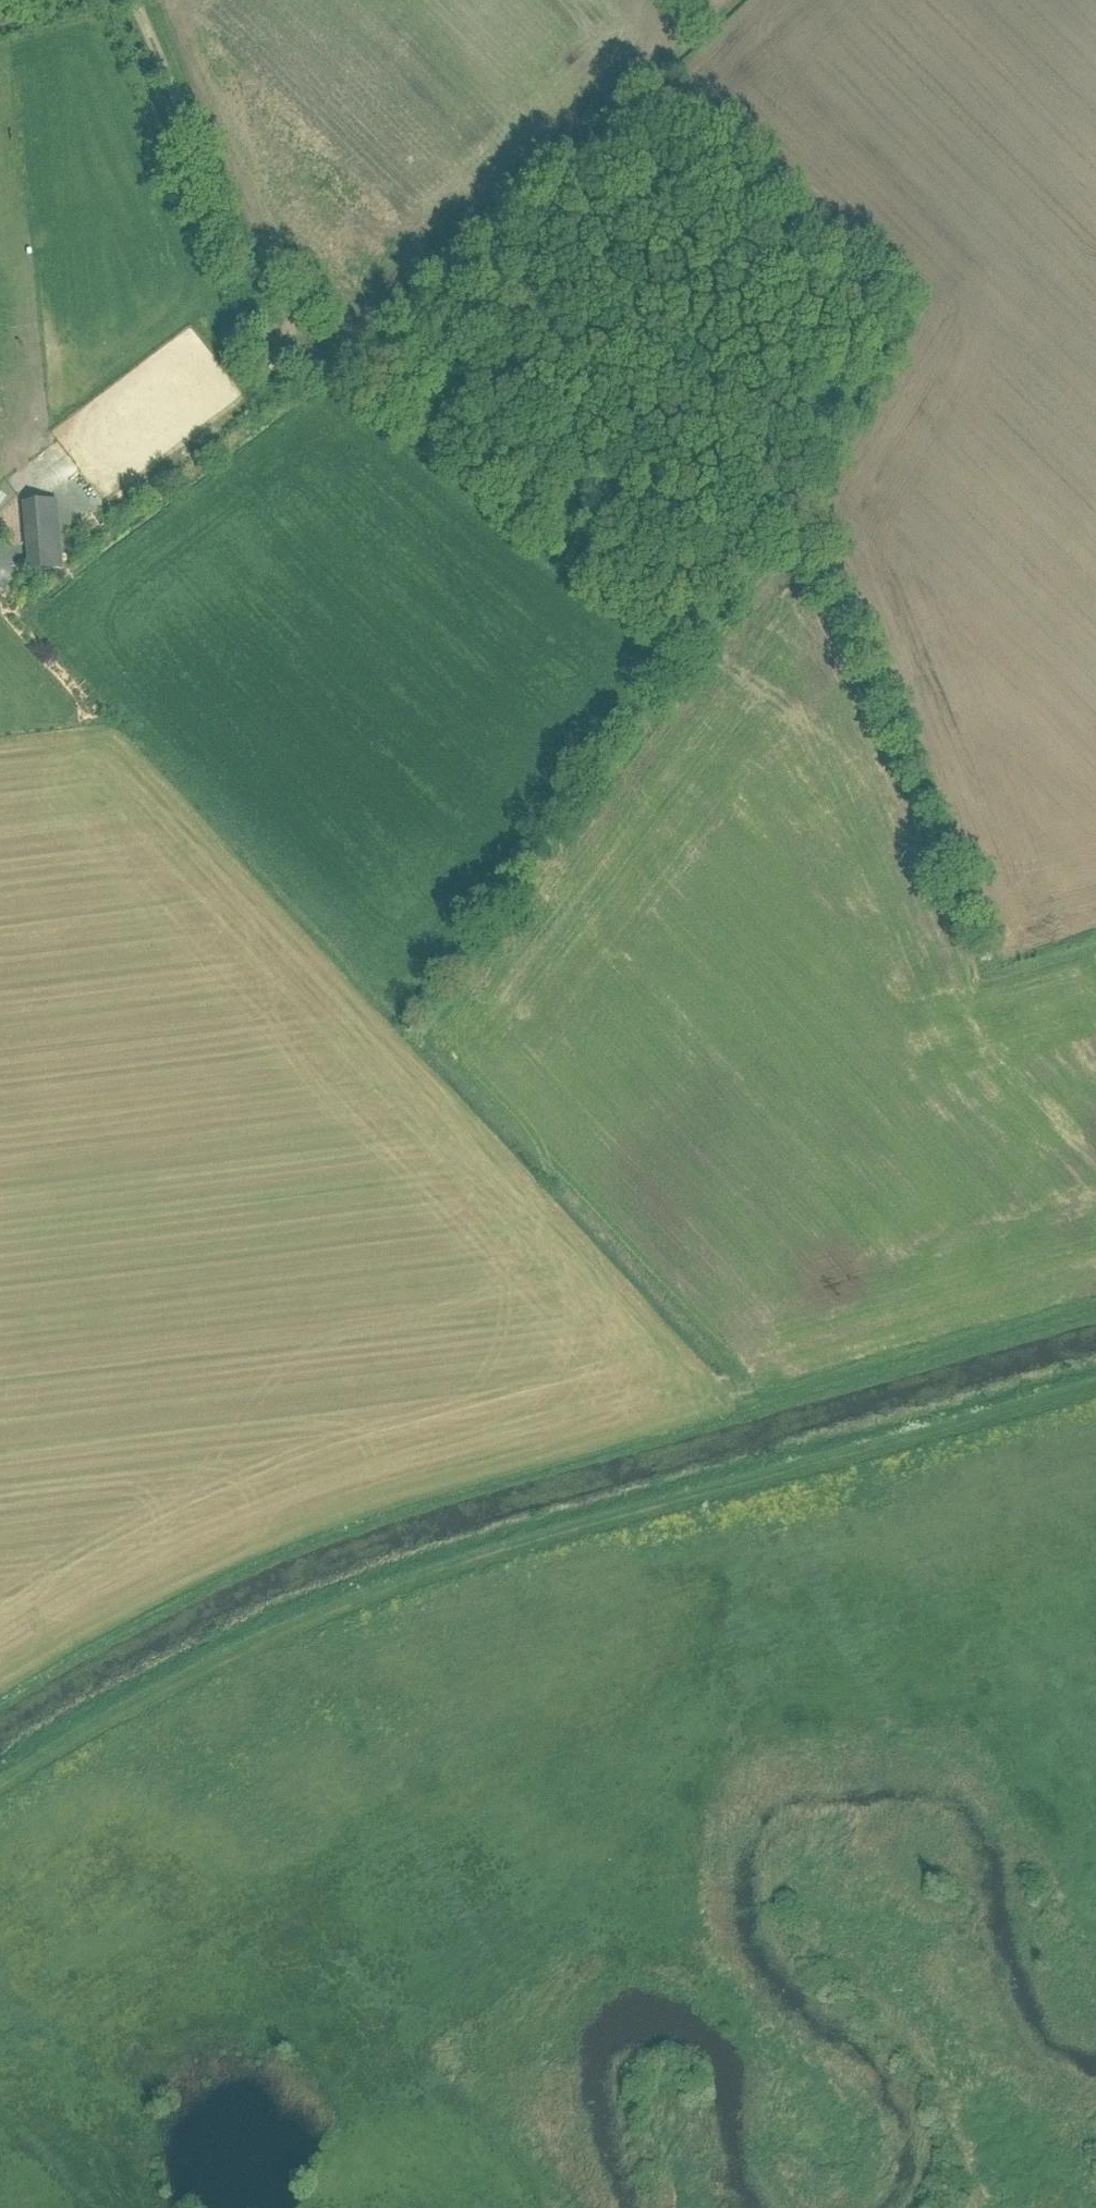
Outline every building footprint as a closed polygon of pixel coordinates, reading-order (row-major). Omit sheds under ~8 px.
[(61,570),(55,504),(33,506),(39,572),(61,570)]
